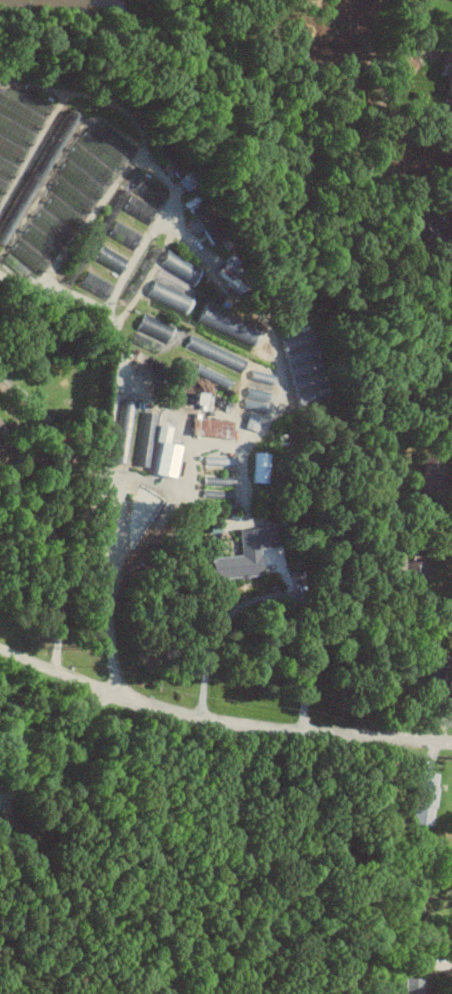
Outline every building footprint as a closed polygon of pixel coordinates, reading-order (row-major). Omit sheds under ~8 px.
[(24,89),(18,101),(0,93),(0,202),(50,102),(24,89)] [(77,115),(61,108),(32,173),(48,180),(77,115)] [(135,147),(99,122),(93,130),(84,124),(53,169),(58,172),(47,188),(85,216),(135,147)] [(4,248),(40,183),(26,175),(0,221),(0,246),(4,248)] [(156,207),(118,187),(94,234),(103,238),(104,235),(132,250),(140,234),(113,221),(118,210),(147,225),(156,207)] [(25,279),(31,270),(41,276),(83,215),(48,191),(0,260),(0,261),(25,279)] [(103,302),(114,284),(86,268),(76,286),(103,302)] [(168,326),(141,313),(133,330),(161,342),(168,326)] [(174,364),(194,373),(199,363),(178,354),(174,364)] [(268,391),(273,375),(249,368),(247,378),(260,382),(258,388),(268,391)] [(292,402),(314,401),(313,376),(291,377),(292,402)] [(262,412),(265,402),(268,393),(245,387),(240,405),(262,412)] [(188,404),(200,405),(201,393),(189,393),(188,404)] [(151,466),(154,412),(138,411),(135,466),(151,466)] [(253,431),(256,418),(244,415),(241,428),(253,431)] [(195,436),(225,438),(226,420),(195,419),(195,436)] [(263,482),(266,454),(253,452),(250,480),(263,482)] [(235,530),(237,556),(205,558),(206,580),(256,576),(254,549),(273,547),(272,527),(235,530)] [(410,823),(430,825),(435,773),(415,771),(410,823)] [(420,977),(398,977),(398,993),(420,993),(420,977)]
